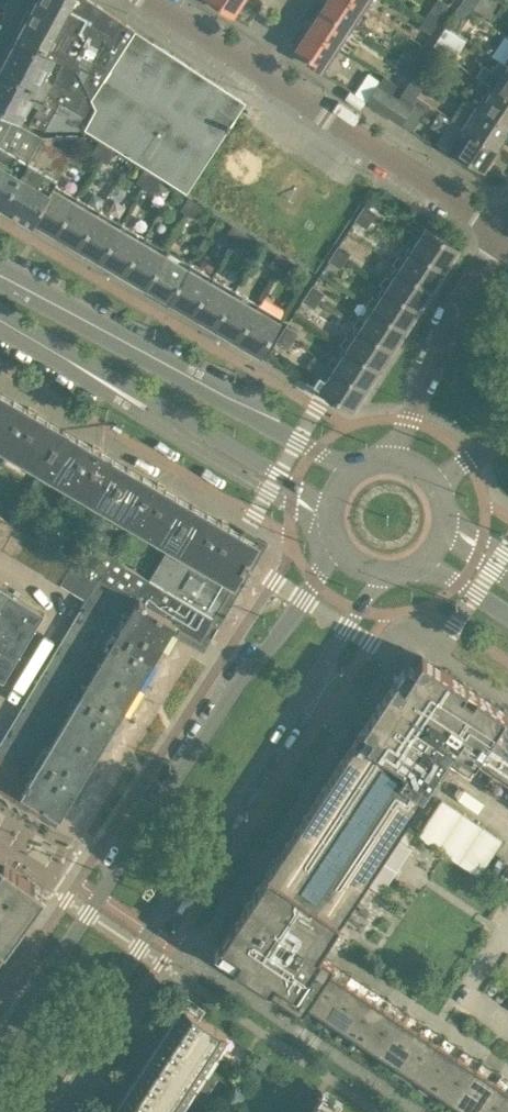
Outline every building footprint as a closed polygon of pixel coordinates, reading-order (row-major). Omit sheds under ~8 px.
[(63,57),(76,64),(92,96),(136,28),(91,0),(39,0),(21,34),(63,57)] [(242,0),(215,0),(234,12),(242,0)] [(324,8),(353,27),(366,7),(354,0),(329,0),(324,8)] [(448,6),(439,0),(435,0),(424,18),(436,25),(448,6)] [(471,12),(478,0),(463,0),(460,5),(471,12)] [(340,46),(353,27),(324,8),(311,27),(340,46)] [(477,29),(453,14),(446,25),(457,32),(467,39),(467,38),(470,40),(477,29)] [(431,33),(436,25),(424,18),(418,26),(431,33)] [(467,39),(457,32),(446,25),(433,44),(444,52),(443,54),(453,60),(467,39)] [(340,46),(311,27),(298,48),(309,55),(307,58),(325,70),(340,46)] [(97,105),(91,117),(90,118),(90,117),(84,127),(188,189),(235,117),(234,117),(245,100),(136,28),(92,96),(97,105)] [(97,105),(92,96),(76,64),(63,57),(62,60),(19,37),(3,68),(47,92),(77,105),(76,108),(91,117),(97,105)] [(444,52),(433,44),(419,66),(430,73),(443,54),(444,52)] [(403,48),(398,56),(411,64),(416,56),(403,48)] [(405,72),(411,64),(398,56),(393,64),(405,72)] [(506,63),(498,76),(481,66),(476,74),(492,85),(493,83),(507,93),(507,65),(506,63)] [(90,117),(90,118),(91,117),(76,108),(77,105),(47,92),(3,68),(0,73),(0,106),(31,122),(31,121),(45,129),(79,128),(86,115),(90,117)] [(368,73),(354,94),(365,101),(379,80),(368,73)] [(392,93),(398,84),(383,74),(379,80),(365,101),(380,111),(392,93)] [(411,79),(405,87),(417,95),(422,86),(411,79)] [(493,83),(492,85),(479,105),(507,124),(507,93),(493,83)] [(429,102),(417,95),(405,87),(401,93),(414,102),(400,124),(411,131),(429,102)] [(414,102),(401,93),(398,97),(387,115),(400,124),(414,102)] [(507,131),(507,124),(479,105),(465,126),(497,147),(507,131)] [(6,129),(12,119),(0,112),(0,141),(6,129)] [(483,168),(497,147),(465,126),(451,117),(436,140),(450,149),(449,151),(463,160),(465,157),(483,168)] [(4,204),(29,160),(41,135),(12,119),(6,129),(0,141),(0,202),(4,204)] [(83,134),(41,135),(29,160),(4,204),(33,221),(34,219),(55,183),(55,184),(59,178),(57,177),(83,134)] [(109,147),(98,140),(91,152),(102,159),(109,147)] [(115,150),(109,147),(102,159),(107,162),(108,160),(121,168),(127,159),(114,151),(115,150)] [(135,180),(143,185),(151,173),(143,168),(135,180)] [(159,178),(151,173),(143,185),(151,190),(159,178)] [(34,219),(58,233),(78,197),(55,184),(55,183),(34,219)] [(180,208),(188,213),(196,201),(188,196),(180,208)] [(101,211),(78,197),(58,233),(80,246),(101,211)] [(204,206),(196,201),(188,213),(196,218),(204,206)] [(365,203),(359,211),(371,219),(376,211),(365,203)] [(80,246),(103,259),(123,224),(101,211),(80,246)] [(366,227),(371,219),(359,211),(354,219),(366,227)] [(224,236),(233,241),(240,228),(232,223),(224,236)] [(146,237),(123,224),(103,259),(125,273),(146,237)] [(406,242),(411,245),(445,267),(459,246),(425,224),(416,237),(412,234),(406,242)] [(248,233),(240,228),(233,241),(241,246),(248,233)] [(125,273),(148,286),(169,251),(146,237),(125,273)] [(338,243),(333,251),(345,259),(350,251),(338,243)] [(432,287),(445,267),(411,245),(403,257),(399,254),(394,262),(398,265),(432,287)] [(191,264),(169,251),(148,286),(170,299),(191,264)] [(269,264),(277,269),(285,256),(277,251),(269,264)] [(340,267),(345,259),(333,251),(329,257),(328,259),(340,267)] [(293,261),(285,256),(277,269),(285,274),(293,261)] [(170,299),(193,313),(214,277),(191,264),(170,299)] [(380,282),(385,285),(419,307),(432,287),(398,265),(391,277),(386,274),(380,282)] [(236,291),(214,277),(193,313),(215,326),(236,291)] [(312,283),(307,291),(319,299),(324,291),(312,283)] [(406,327),(419,307),(385,285),(377,297),(373,294),(368,302),(372,305),(406,327)] [(215,326),(238,339),(259,304),(236,291),(215,326)] [(314,307),(319,299),(307,291),(302,299),(314,307)] [(261,353),(282,318),(259,304),(238,339),(261,353)] [(354,322),(359,325),(393,347),(406,327),(372,305),(364,317),(360,314),(354,322)] [(286,323),(281,331),(293,339),(298,331),(286,323)] [(380,367),(393,347),(359,325),(351,337),(347,334),(342,342),(346,345),(380,367)] [(288,347),(293,339),(281,331),(276,339),(288,347)] [(328,362),(333,365),(367,387),(380,367),(346,345),(338,358),(333,355),(328,362)] [(354,407),(367,387),(333,365),(325,377),(321,374),(315,382),(330,392),(329,394),(339,400),(340,398),(354,407)] [(117,511),(133,520),(170,542),(149,577),(213,615),(222,599),(234,580),(257,542),(0,391),(0,442),(117,511)] [(1,547),(14,523),(3,517),(0,522),(0,546),(1,547)] [(25,530),(14,523),(1,547),(12,553),(25,530)] [(12,553),(23,560),(36,536),(25,530),(12,553)] [(23,560),(36,567),(50,544),(36,536),(23,560)] [(72,558),(73,559),(86,567),(98,574),(175,622),(174,623),(194,634),(195,632),(200,631),(203,632),(213,615),(84,538),(72,557),(72,558)] [(60,550),(50,544),(36,567),(46,574),(60,550)] [(72,558),(72,557),(60,550),(46,574),(59,581),(73,559),(72,558)] [(86,567),(73,559),(59,581),(73,589),(86,567)] [(85,596),(98,574),(86,567),(73,589),(85,596)] [(98,574),(85,596),(79,606),(156,654),(174,623),(175,622),(98,574)] [(12,595),(0,587),(0,616),(12,595)] [(12,595),(0,616),(0,680),(3,682),(44,613),(12,595)] [(40,671),(117,719),(156,654),(79,606),(40,671)] [(466,684),(440,666),(423,654),(415,666),(406,660),(215,949),(234,962),(301,1006),(302,1005),(301,1005),(302,1003),(303,1004),(308,995),(307,995),(326,966),(328,968),(334,960),(318,950),(328,936),(448,753),(467,766),(466,768),(507,796),(507,711),(466,684)] [(2,736),(40,759),(79,783),(117,719),(40,671),(2,736)] [(2,736),(0,739),(0,794),(6,797),(10,805),(15,803),(16,803),(21,811),(25,809),(27,810),(32,818),(36,815),(51,824),(54,826),(60,815),(79,783),(40,759),(2,736)] [(478,876),(502,840),(441,799),(417,835),(478,876)] [(51,895),(27,877),(25,880),(0,862),(0,965),(51,895)] [(328,968),(326,966),(307,995),(308,995),(303,1004),(302,1003),(301,1005),(302,1005),(301,1006),(302,1007),(306,1001),(322,1012),(345,979),(328,968)] [(363,991),(345,979),(322,1012),(341,1025),(363,991)] [(360,1037),(363,1032),(382,1004),(363,991),(341,1025),(360,1037)] [(401,1016),(382,1004),(363,1032),(360,1037),(378,1050),(401,1016)] [(226,1034),(198,1015),(187,1008),(182,1005),(112,1111),(175,1111),(226,1034)] [(397,1062),(401,1057),(419,1028),(401,1016),(378,1050),(397,1062)] [(438,1041),(419,1028),(401,1057),(397,1062),(416,1074),(438,1041)] [(434,1087),(438,1081),(457,1053),(438,1041),(416,1074),(434,1087)] [(475,1065),(457,1053),(438,1081),(434,1087),(453,1099),(475,1065)] [(472,1111),(475,1106),(494,1078),(475,1065),(453,1099),(472,1111)] [(475,1106),(472,1111),(473,1111),(498,1111),(507,1097),(507,1087),(494,1078),(475,1106)] [(498,1111),(507,1111),(507,1097),(498,1111)] [(324,1101),(319,1098),(310,1111),(341,1111),(324,1101)]
